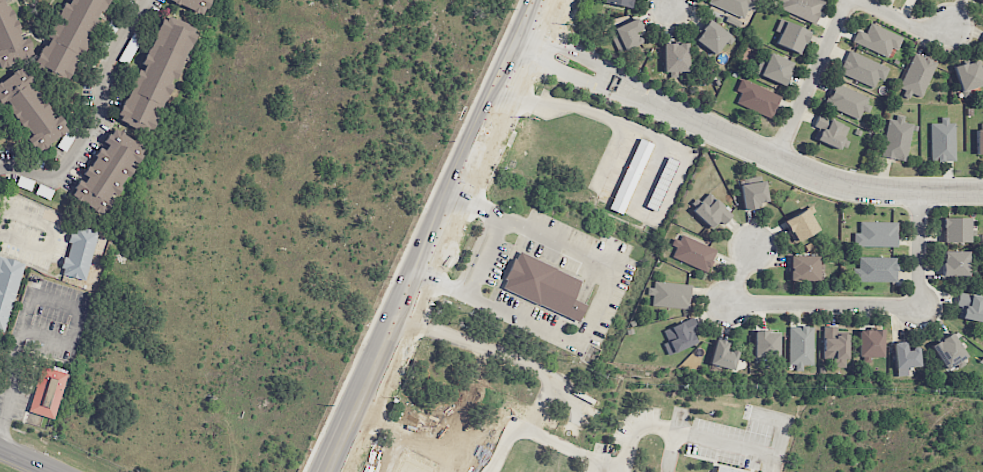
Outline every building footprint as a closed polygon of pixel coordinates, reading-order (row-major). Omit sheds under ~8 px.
[(2,68),(0,64),(0,0),(6,0),(31,54),(2,68)] [(33,62),(66,0),(109,0),(66,79),(33,62)] [(202,14),(170,0),(208,0),(202,14)] [(633,9),(635,0),(602,0),(602,2),(633,9)] [(743,18),(747,9),(753,11),(757,0),(709,0),(707,4),(743,18)] [(821,0),(780,0),(777,7),(814,24),(824,2),(821,0)] [(164,16),(197,32),(150,129),(117,113),(164,16)] [(640,43),(635,32),(642,29),(637,17),(608,30),(619,53),(640,43)] [(694,39),(716,56),(731,37),(709,20),(694,39)] [(775,31),(779,33),(775,45),(801,54),(810,31),(779,20),(775,31)] [(851,42),(887,57),(891,48),(896,50),(902,37),(869,23),(865,33),(857,30),(851,42)] [(687,43),(663,44),(663,72),(688,71),(687,43)] [(883,81),(888,68),(848,51),(838,73),(873,88),(878,78),(883,81)] [(793,62),(769,53),(765,63),(759,60),(754,75),(784,85),(793,62)] [(922,98),(935,61),(912,53),(898,92),(910,96),(911,94),(922,98)] [(968,89),(982,84),(982,81),(976,60),(953,67),(962,97),(970,95),(968,89)] [(36,151),(0,100),(0,81),(22,66),(67,129),(36,151)] [(780,96),(740,79),(735,90),(740,93),(736,104),(771,119),(780,96)] [(867,113),(873,101),(834,84),(824,105),(858,120),(862,111),(867,113)] [(888,119),(880,156),(906,161),(913,124),(902,122),(904,116),(896,114),(895,120),(888,119)] [(841,149),(850,126),(818,115),(813,128),(820,130),(816,140),(841,149)] [(954,162),(955,120),(940,120),(940,123),(930,123),(930,161),(954,162)] [(56,147),(65,152),(75,134),(67,129),(56,147)] [(113,129),(144,150),(101,213),(70,192),(113,129)] [(639,138),(607,208),(621,214),(652,144),(639,138)] [(667,156),(645,207),(655,211),(678,161),(667,156)] [(766,202),(764,182),(740,184),(742,209),(758,208),(758,202),(766,202)] [(713,232),(730,214),(708,193),(691,211),(713,232)] [(818,230),(806,208),(782,221),(794,243),(818,230)] [(969,242),(969,218),(941,217),(941,242),(969,242)] [(897,222),(859,221),(859,232),(853,232),(853,246),(897,247),(897,222)] [(73,225),(98,232),(85,281),(60,274),(73,225)] [(716,249),(678,235),(673,246),(675,247),(671,258),(707,272),(716,249)] [(521,247),(503,288),(579,322),(588,299),(575,292),(581,275),(521,247)] [(968,251),(942,251),(942,275),(967,276),(968,251)] [(821,255),(789,256),(790,281),(822,280),(821,255)] [(4,333),(0,332),(0,256),(24,263),(4,333)] [(896,258),(858,257),(858,268),(853,268),(852,281),(896,282),(896,258)] [(651,307),(689,308),(690,284),(650,282),(649,295),(652,295),(651,307)] [(958,292),(955,306),(961,307),(959,318),(982,323),(982,297),(958,292)] [(662,330),(667,342),(662,344),(667,355),(700,341),(690,318),(662,330)] [(789,326),(788,368),(802,368),(802,365),(812,365),(813,326),(789,326)] [(822,358),(831,359),(831,367),(847,367),(847,334),(837,334),(837,327),(823,326),(822,358)] [(858,357),(883,357),(883,330),(858,329),(858,357)] [(778,331),(753,331),(753,360),(778,360),(778,331)] [(945,370),(954,365),(955,367),(968,359),(951,333),(930,346),(945,370)] [(726,349),(727,341),(714,339),(709,365),(733,369),(737,352),(726,349)] [(907,376),(906,367),(919,367),(918,348),(906,349),(906,342),(894,342),(895,376),(907,376)] [(28,411),(41,367),(66,375),(53,418),(28,411)]
